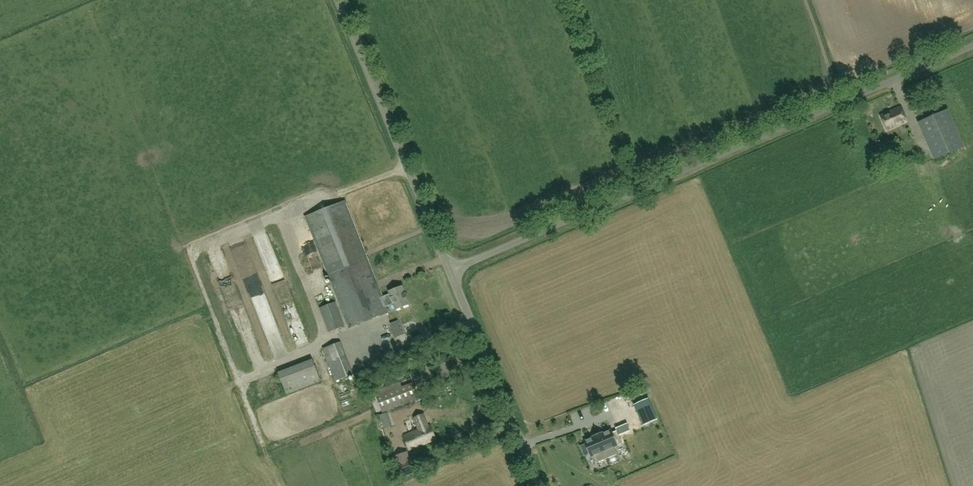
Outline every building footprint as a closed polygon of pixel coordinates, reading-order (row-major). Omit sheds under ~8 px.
[(924,100),(912,105),(915,113),(927,108),(924,100)] [(880,115),(887,130),(907,121),(901,106),(880,115)] [(918,122),(934,160),(964,147),(948,109),(918,122)] [(382,296),(345,201),(305,216),(349,327),(389,312),(387,307),(394,304),(396,309),(410,304),(403,286),(389,291),(390,293),(382,296)] [(226,237),(228,244),(241,241),(239,234),(226,237)] [(301,252),(314,249),(311,238),(298,241),(301,252)] [(215,260),(222,258),(218,246),(212,249),(215,260)] [(305,252),(309,265),(319,262),(314,249),(305,252)] [(299,325),(280,267),(267,271),(287,329),(299,325)] [(281,346),(256,272),(243,276),(268,351),(281,346)] [(319,308),(329,332),(344,326),(334,302),(319,308)] [(323,348),(335,381),(354,373),(341,341),(323,348)] [(312,359),(278,372),(286,394),(320,381),(312,359)] [(426,378),(422,370),(410,375),(414,384),(426,378)] [(383,413),(419,397),(413,382),(402,387),(400,382),(369,394),(371,399),(376,412),(382,410),(383,413)] [(348,385),(337,384),(336,401),(348,401),(348,385)] [(634,405),(643,425),(658,419),(648,398),(634,405)] [(349,426),(360,421),(355,410),(344,416),(349,426)] [(629,411),(619,415),(623,425),(633,421),(629,411)] [(379,415),(384,429),(392,426),(387,412),(379,415)] [(420,428),(403,434),(409,450),(436,439),(430,425),(429,425),(427,422),(429,421),(425,413),(419,415),(422,422),(419,424),(420,428)] [(602,432),(597,434),(607,458),(617,454),(614,447),(623,443),(617,430),(613,432),(611,429),(603,433),(602,432)] [(597,462),(607,458),(597,434),(592,436),(592,437),(584,441),(585,444),(581,446),(585,455),(589,453),(590,457),(594,455),(597,462)] [(405,454),(396,457),(404,477),(418,472),(412,459),(410,460),(408,461),(405,454)]
